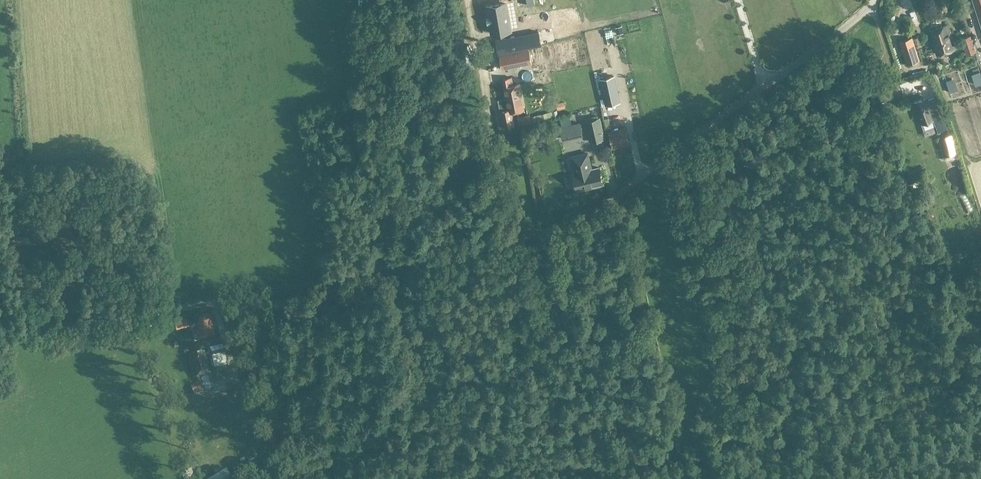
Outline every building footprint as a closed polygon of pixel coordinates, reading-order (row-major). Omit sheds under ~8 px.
[(975,7),(980,24),(980,0),(973,0),(975,7)] [(488,7),(490,16),(491,24),(492,33),(510,30),(506,4),(488,7)] [(955,49),(947,25),(929,30),(937,55),(955,49)] [(542,45),(539,32),(498,39),(500,53),(542,45)] [(961,39),(966,55),(976,52),(970,36),(961,39)] [(919,61),(911,38),(900,41),(907,65),(919,61)] [(502,69),(532,63),(529,50),(500,55),(502,69)] [(620,102),(618,94),(614,76),(600,79),(606,105),(614,103),(620,102)] [(513,85),(512,77),(503,79),(504,87),(506,98),(498,100),(500,111),(501,111),(504,126),(514,124),(511,113),(524,110),(521,93),(519,84),(513,85)] [(946,81),(950,92),(956,90),(952,79),(946,81)] [(921,123),(933,118),(938,131),(946,128),(935,98),(927,101),(927,99),(914,103),(921,123)] [(600,118),(585,122),(590,142),(604,138),(600,118)] [(565,143),(584,138),(580,124),(562,129),(565,143)] [(531,141),(541,139),(539,129),(529,132),(531,141)] [(940,137),(942,146),(943,149),(943,151),(944,155),(945,155),(956,152),(956,151),(954,142),(952,134),(940,137)] [(595,188),(602,186),(601,184),(604,184),(599,168),(592,170),(587,154),(572,158),(577,174),(574,174),(579,190),(595,186),(595,188)] [(198,340),(214,337),(210,316),(193,319),(198,340)] [(197,371),(193,351),(177,354),(178,361),(170,363),(172,375),(181,373),(183,381),(194,379),(196,388),(205,386),(202,370),(197,371)] [(223,406),(236,403),(233,390),(219,393),(219,390),(209,393),(209,395),(196,398),(199,412),(212,409),(213,411),(223,409),(223,406)]
